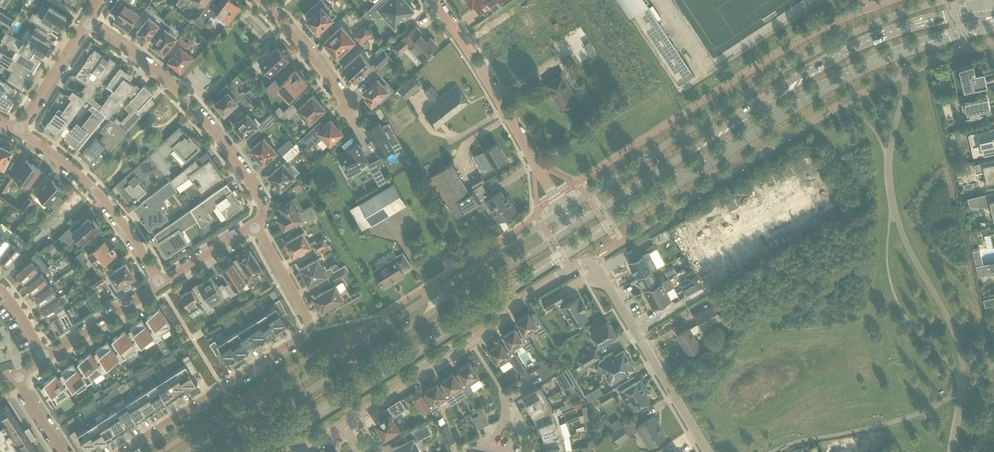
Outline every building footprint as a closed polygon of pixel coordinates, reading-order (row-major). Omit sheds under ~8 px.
[(130,0),(117,0),(110,11),(116,16),(115,17),(116,18),(115,19),(118,22),(117,23),(124,26),(128,29),(139,14),(130,8),(131,3),(130,2),(130,0)] [(193,23),(200,30),(211,16),(214,18),(222,16),(228,21),(239,7),(237,5),(238,4),(238,2),(236,0),(211,0),(193,23)] [(307,20),(311,25),(310,26),(310,28),(314,32),(316,32),(317,31),(318,32),(325,25),(332,19),(326,13),(331,9),(322,0),(320,0),(309,10),(313,15),(307,20)] [(406,2),(404,0),(388,0),(382,6),(378,1),(361,17),(366,23),(372,17),(380,18),(383,15),(395,29),(414,11),(406,2)] [(464,2),(466,2),(471,9),(474,7),(474,8),(479,14),(480,15),(489,7),(498,1),(500,4),(505,0),(463,0),(464,2)] [(579,63),(626,37),(605,0),(563,0),(549,8),(579,63)] [(693,75),(693,73),(644,0),(620,0),(633,18),(634,17),(678,83),(680,84),(693,75)] [(154,20),(157,11),(148,5),(136,21),(142,25),(136,32),(141,36),(140,37),(146,41),(147,40),(147,41),(152,35),(160,25),(154,20)] [(23,7),(19,13),(24,16),(28,11),(23,7)] [(59,30),(67,18),(49,7),(42,18),(34,13),(30,19),(50,32),(54,26),(59,30)] [(14,20),(0,12),(0,23),(9,28),(14,20)] [(168,31),(170,26),(163,21),(160,25),(152,35),(153,35),(157,38),(152,45),(157,48),(156,49),(161,54),(162,52),(163,53),(176,37),(168,31)] [(337,57),(355,41),(342,26),(324,42),(325,44),(324,46),(325,48),(327,50),(329,51),(333,52),(337,57)] [(362,43),(372,34),(366,26),(355,36),(362,43)] [(421,34),(422,33),(416,26),(402,39),(402,40),(393,48),(399,54),(408,46),(421,61),(426,57),(431,52),(437,46),(435,45),(436,43),(432,40),(430,39),(429,38),(426,40),(421,34)] [(45,40),(48,35),(36,27),(26,44),(9,34),(43,55),(50,44),(45,40)] [(43,55),(9,34),(3,43),(20,53),(15,60),(0,51),(0,52),(33,72),(40,61),(32,55),(35,50),(43,56),(43,55)] [(185,51),(189,46),(179,37),(167,52),(172,56),(168,60),(174,65),(173,66),(180,72),(193,57),(185,51)] [(276,70),(288,59),(277,47),(271,52),(267,48),(251,63),(259,72),(264,68),(270,74),(275,69),(276,70)] [(103,60),(104,57),(95,50),(92,53),(87,58),(88,59),(80,70),(89,77),(89,82),(83,90),(86,91),(82,97),(86,99),(88,101),(115,64),(114,63),(115,62),(110,58),(107,63),(103,60)] [(379,68),(390,58),(384,51),(373,61),(379,68)] [(33,72),(0,52),(0,64),(13,72),(7,80),(22,89),(29,77),(24,74),(27,69),(32,73),(33,72)] [(431,52),(426,57),(429,60),(434,55),(431,52)] [(356,81),(372,66),(360,53),(344,67),(345,68),(343,70),(354,81),(355,80),(356,81)] [(381,76),(395,64),(390,58),(379,68),(372,75),(376,80),(363,92),(367,96),(365,98),(372,105),(378,99),(380,102),(387,95),(385,93),(389,90),(384,85),(386,82),(381,76)] [(958,76),(953,77),(957,91),(985,84),(982,70),(975,72),(973,63),(970,63),(956,68),(958,76)] [(129,77),(130,75),(120,67),(107,86),(113,91),(99,110),(106,115),(109,117),(135,85),(128,80),(130,78),(129,77)] [(290,97),(307,83),(295,70),(280,83),(276,78),(267,87),(271,92),(273,91),(277,94),(282,89),(290,97)] [(560,109),(578,99),(563,74),(546,84),(560,109)] [(237,86),(243,80),(238,75),(217,94),(221,98),(215,103),(216,105),(215,106),(215,108),(220,113),(222,113),(223,112),(224,114),(237,102),(240,99),(245,106),(257,95),(250,89),(246,93),(245,91),(242,92),(240,94),(236,90),(237,88),(237,86)] [(407,98),(420,86),(412,77),(399,89),(407,98)] [(16,90),(0,80),(0,104),(8,109),(14,100),(10,97),(11,95),(12,96),(16,90)] [(261,91),(266,86),(261,81),(256,85),(261,91)] [(150,98),(153,94),(144,85),(137,92),(138,93),(130,101),(130,102),(125,107),(130,112),(121,122),(116,118),(113,121),(126,132),(155,102),(150,98)] [(432,98),(438,93),(433,87),(427,92),(432,98)] [(435,129),(468,103),(459,90),(425,117),(435,129)] [(86,99),(82,97),(73,91),(68,97),(72,99),(60,115),(56,113),(57,111),(44,128),(45,128),(46,126),(52,131),(51,132),(56,135),(56,134),(59,136),(86,99)] [(310,123),(325,109),(313,95),(298,109),(293,103),(283,112),(283,113),(279,116),(282,121),(287,117),(289,119),(292,116),(296,120),(302,115),(310,123)] [(986,96),(960,101),(964,119),(970,118),(980,115),(979,109),(988,107),(986,96)] [(106,115),(99,110),(92,104),(93,105),(90,108),(94,112),(81,127),(77,123),(70,131),(71,132),(65,138),(78,149),(79,148),(106,115)] [(255,117),(253,120),(247,114),(234,126),(244,137),(260,123),(255,117)] [(267,127),(271,123),(266,118),(262,121),(267,127)] [(126,132),(113,121),(112,120),(102,131),(106,135),(100,141),(97,138),(81,155),(90,163),(101,151),(105,155),(126,132)] [(338,125),(337,126),(331,120),(316,133),(312,129),(302,138),(307,144),(311,140),(315,144),(322,138),(328,145),(342,132),(341,131),(343,130),(338,125)] [(368,128),(366,130),(371,139),(370,139),(371,140),(372,139),(375,144),(374,145),(374,146),(380,155),(393,147),(389,140),(395,136),(404,151),(405,151),(389,122),(388,123),(390,126),(383,129),(378,120),(373,123),(367,126),(368,128)] [(993,128),(993,127),(969,133),(973,147),(981,145),(981,146),(982,146),(984,154),(993,151),(993,135),(992,136),(990,129),(993,128)] [(186,136),(187,135),(180,128),(149,156),(164,173),(166,176),(171,172),(167,167),(169,166),(163,159),(175,148),(186,160),(200,148),(198,146),(200,144),(193,137),(192,139),(190,137),(188,139),(186,136)] [(263,164),(276,152),(263,138),(251,150),(252,151),(252,153),(255,156),(257,156),(263,164)] [(293,146),(294,145),(289,139),(278,150),(283,155),(293,146)] [(348,151),(339,157),(342,162),(340,163),(339,163),(341,166),(344,172),(347,170),(347,171),(359,164),(361,168),(368,165),(365,161),(367,160),(358,143),(347,149),(348,151)] [(493,166),(505,159),(496,143),(484,151),(485,154),(472,161),(477,171),(483,167),(482,165),(489,161),(493,166)] [(4,147),(0,145),(0,166),(4,168),(7,163),(7,164),(10,159),(9,158),(10,156),(11,155),(13,151),(11,150),(12,149),(5,146),(4,147)] [(288,161),(298,152),(293,146),(283,155),(288,161)] [(160,177),(164,173),(149,156),(116,185),(122,192),(123,190),(125,192),(122,194),(123,196),(124,196),(124,198),(124,199),(125,200),(126,201),(127,201),(128,202),(130,202),(131,203),(134,200),(135,201),(137,198),(146,190),(138,182),(149,172),(151,174),(154,171),(160,177)] [(381,157),(376,160),(379,167),(379,168),(385,165),(381,157)] [(220,171),(219,172),(210,159),(200,166),(196,160),(170,181),(175,188),(190,177),(193,182),(197,179),(201,184),(197,187),(202,194),(224,179),(223,177),(224,176),(220,171)] [(974,164),(974,165),(976,173),(984,171),(984,172),(986,171),(987,179),(985,180),(987,189),(993,187),(993,159),(974,164)] [(29,186),(40,170),(26,160),(15,176),(21,181),(18,186),(25,191),(29,186)] [(378,166),(370,170),(371,171),(377,183),(380,187),(388,182),(385,178),(379,168),(379,167),(376,160),(375,161),(378,166)] [(280,190),(295,176),(283,163),(269,177),(273,181),(271,182),(275,186),(276,185),(280,190)] [(455,200),(468,191),(452,164),(431,176),(448,204),(455,200)] [(14,179),(7,175),(0,187),(0,188),(6,192),(14,179)] [(474,188),(484,182),(480,175),(470,181),(474,188)] [(57,195),(63,189),(52,179),(47,184),(43,188),(43,189),(38,194),(55,209),(63,200),(57,195)] [(177,191),(175,188),(170,181),(137,206),(144,217),(141,220),(143,223),(145,222),(149,229),(158,223),(159,224),(167,219),(161,210),(162,210),(158,203),(173,192),(174,193),(177,191)] [(409,196),(404,200),(394,183),(349,209),(362,231),(406,205),(406,204),(411,200),(409,196)] [(238,199),(237,199),(227,184),(190,209),(190,210),(197,221),(201,227),(211,220),(206,213),(215,207),(214,206),(218,203),(222,207),(221,208),(227,217),(243,206),(242,205),(242,204),(242,203),(242,202),(241,201),(240,200),(239,199),(238,199)] [(463,214),(479,204),(471,190),(468,191),(455,200),(463,214)] [(510,201),(508,202),(501,191),(485,200),(493,212),(495,211),(501,220),(516,211),(510,201)] [(967,198),(969,205),(992,207),(993,214),(993,220),(993,192),(967,198)] [(25,214),(34,202),(28,197),(19,209),(25,214)] [(312,205),(304,210),(296,197),(291,200),(280,206),(285,214),(278,218),(284,228),(296,222),(300,227),(319,217),(312,205)] [(730,210),(739,206),(735,197),(725,202),(730,210)] [(180,232),(197,221),(190,210),(154,235),(155,235),(156,234),(161,241),(158,244),(162,250),(161,251),(161,252),(161,254),(162,255),(164,255),(165,255),(166,256),(170,254),(171,255),(173,254),(172,253),(183,245),(180,232)] [(93,220),(91,222),(88,218),(82,224),(78,220),(54,242),(57,245),(66,238),(70,242),(76,236),(77,238),(78,237),(83,243),(100,228),(93,220)] [(0,230),(0,249),(9,238),(0,230)] [(666,230),(661,233),(664,238),(669,235),(666,230)] [(315,240),(309,243),(303,232),(285,242),(289,248),(287,249),(290,256),(292,255),(293,256),(299,253),(300,253),(305,250),(311,247),(313,246),(316,253),(328,246),(324,239),(316,243),(315,240)] [(660,242),(657,235),(635,246),(639,253),(660,242)] [(9,238),(0,249),(0,254),(10,263),(13,259),(11,258),(20,248),(9,238)] [(108,247),(109,247),(105,241),(99,246),(99,245),(95,248),(96,248),(88,254),(92,259),(90,261),(96,268),(100,266),(102,264),(101,264),(105,262),(116,253),(115,251),(116,250),(113,246),(109,249),(108,247)] [(262,269),(261,268),(250,250),(238,258),(242,264),(237,268),(246,281),(256,275),(255,273),(262,269)] [(979,250),(972,251),(976,266),(983,264),(979,250)] [(649,251),(628,262),(632,269),(631,269),(634,274),(637,278),(651,272),(651,271),(656,268),(657,267),(650,255),(649,251)] [(411,267),(406,258),(402,252),(373,270),(384,287),(396,279),(396,280),(404,275),(402,272),(411,267)] [(308,264),(300,268),(309,285),(316,281),(327,275),(330,281),(349,271),(345,264),(333,271),(331,266),(326,269),(325,266),(322,267),(318,259),(309,263),(309,262),(307,263),(308,264)] [(42,271),(32,260),(21,269),(20,267),(17,270),(18,272),(24,279),(27,283),(42,271)] [(246,281),(237,268),(234,262),(230,264),(225,267),(221,270),(230,283),(224,286),(230,294),(231,296),(237,293),(235,289),(246,282),(246,281)] [(976,266),(978,276),(991,273),(991,274),(993,274),(993,262),(989,263),(976,266)] [(132,270),(130,269),(126,263),(109,274),(118,287),(112,291),(115,297),(131,286),(128,281),(135,277),(134,276),(134,273),(132,270)] [(673,266),(664,271),(667,277),(676,273),(673,266)] [(92,290),(109,277),(104,270),(87,283),(92,290)] [(51,283),(42,271),(27,283),(33,289),(36,294),(51,283)] [(662,274),(655,278),(651,272),(637,278),(644,291),(663,281),(665,280),(662,274)] [(211,276),(209,278),(208,276),(202,280),(203,281),(198,284),(211,304),(223,297),(224,298),(230,294),(224,286),(223,283),(218,287),(211,276)] [(666,291),(674,287),(669,278),(665,280),(663,281),(644,291),(653,309),(671,299),(666,291)] [(687,296),(702,287),(697,279),(682,287),(687,296)] [(60,296),(59,295),(51,283),(36,294),(44,305),(60,296)] [(192,289),(181,296),(190,310),(193,315),(205,307),(209,313),(214,309),(211,304),(198,284),(198,285),(203,293),(197,296),(192,289)] [(347,290),(340,294),(335,285),(315,297),(314,298),(319,307),(321,307),(323,310),(335,303),(338,309),(363,295),(360,289),(350,295),(347,290)] [(258,286),(252,290),(256,297),(262,293),(258,286)] [(274,290),(270,293),(273,299),(278,296),(274,290)] [(562,301),(564,300),(560,292),(542,302),(547,310),(555,304),(558,309),(561,308),(566,316),(568,315),(574,326),(588,318),(583,310),(586,308),(583,303),(582,303),(578,297),(565,305),(562,301)] [(67,309),(67,308),(60,296),(44,305),(51,317),(67,309)] [(985,306),(993,304),(993,297),(983,299),(985,306)] [(286,311),(287,311),(280,299),(274,303),(276,307),(267,313),(278,331),(288,324),(282,314),(286,311)] [(251,310),(256,306),(253,301),(248,305),(251,310)] [(702,330),(722,319),(713,304),(693,315),(698,324),(702,329),(702,330)] [(245,313),(251,310),(248,305),(242,309),(245,313)] [(172,329),(173,329),(159,308),(151,313),(153,316),(144,322),(142,319),(141,319),(155,340),(162,335),(160,332),(170,326),(172,329)] [(74,322),(74,321),(67,309),(51,317),(58,330),(74,322)] [(268,337),(278,331),(267,313),(257,319),(268,337)] [(541,323),(542,323),(535,313),(530,316),(527,313),(516,320),(517,321),(522,329),(527,337),(527,336),(536,331),(541,336),(547,332),(541,323)] [(232,323),(237,320),(234,315),(229,319),(232,323)] [(155,340),(141,319),(130,326),(132,329),(127,333),(125,330),(124,330),(138,351),(145,346),(143,343),(152,337),(155,340)] [(226,327),(232,323),(229,319),(223,322),(226,327)] [(258,343),(268,337),(257,319),(247,326),(258,343)] [(522,329),(517,321),(516,320),(515,321),(520,329),(516,331),(514,328),(503,335),(508,343),(513,351),(522,345),(528,351),(534,347),(527,336),(527,337),(522,329)] [(599,348),(616,338),(607,323),(591,333),(599,348)] [(685,330),(676,335),(688,354),(696,349),(701,347),(694,334),(702,329),(698,324),(690,328),(690,327),(685,330)] [(249,350),(258,343),(247,326),(237,332),(249,350)] [(137,351),(138,351),(124,330),(113,337),(115,340),(110,344),(107,341),(121,362),(128,358),(126,354),(135,348),(137,351)] [(239,356),(249,350),(237,332),(227,338),(239,356)] [(508,343),(503,335),(502,336),(507,343),(503,346),(500,343),(488,350),(491,354),(489,356),(493,362),(495,361),(499,366),(509,360),(522,375),(527,372),(513,351),(508,343)] [(229,362),(239,356),(227,338),(218,344),(215,340),(214,341),(210,344),(221,363),(224,361),(224,360),(226,358),(229,362)] [(120,362),(121,362),(107,341),(96,348),(98,351),(92,355),(90,352),(104,373),(111,369),(109,365),(118,359),(120,362)] [(183,346),(180,348),(186,356),(188,354),(183,346)] [(583,368),(600,358),(595,350),(578,360),(583,368)] [(610,384),(635,369),(624,351),(606,361),(604,357),(599,361),(597,371),(604,372),(610,384)] [(103,374),(104,373),(90,352),(79,359),(81,362),(75,366),(73,363),(87,384),(94,380),(91,376),(101,370),(103,374)] [(198,371),(188,354),(186,356),(182,359),(186,365),(176,371),(187,389),(197,383),(192,374),(197,371),(198,371)] [(164,365),(170,361),(167,357),(161,360),(164,365)] [(546,363),(545,364),(542,359),(537,362),(540,367),(536,370),(540,375),(550,368),(546,363)] [(86,385),(87,384),(73,363),(62,370),(64,374),(58,377),(56,374),(69,395),(77,391),(74,387),(84,381),(86,385)] [(474,366),(472,367),(469,363),(457,371),(460,374),(456,377),(464,390),(468,396),(474,392),(471,385),(480,379),(476,373),(478,372),(474,366)] [(543,380),(557,370),(554,365),(550,368),(540,375),(543,380)] [(150,374),(156,371),(152,366),(147,369),(150,374)] [(144,378),(150,374),(147,369),(141,373),(144,378)] [(569,386),(574,383),(565,369),(555,375),(563,389),(569,386)] [(178,395),(187,389),(176,371),(166,377),(178,395)] [(69,396),(69,395),(56,374),(45,381),(47,385),(41,388),(39,385),(38,385),(52,407),(59,402),(57,398),(67,392),(69,396)] [(456,377),(455,377),(453,374),(441,382),(443,385),(440,388),(448,400),(451,406),(458,402),(458,403),(468,396),(464,390),(456,377)] [(168,402),(178,395),(166,377),(156,384),(168,402)] [(130,387),(136,383),(133,378),(127,382),(130,387)] [(645,392),(647,391),(641,380),(620,392),(631,411),(650,400),(645,392)] [(121,393),(128,388),(124,382),(120,384),(117,387),(120,392),(121,393)] [(573,392),(577,389),(574,383),(569,386),(563,389),(563,390),(564,389),(569,386),(573,392)] [(158,408),(168,402),(156,384),(146,390),(158,408)] [(427,396),(422,399),(430,410),(435,417),(441,413),(438,406),(448,400),(440,388),(439,388),(437,384),(425,392),(427,396)] [(511,386),(506,390),(510,395),(515,391),(511,386)] [(569,386),(564,389),(568,395),(573,392),(569,386)] [(114,389),(111,391),(114,396),(120,392),(117,387),(114,389)] [(526,410),(546,399),(539,387),(523,397),(527,404),(525,406),(525,408),(526,410)] [(590,403),(599,398),(604,395),(599,387),(585,395),(590,403)] [(148,414),(158,408),(146,390),(136,396),(148,414)] [(603,404),(614,398),(610,391),(604,395),(599,398),(603,404)] [(111,399),(110,398),(108,395),(102,398),(105,403),(111,399)] [(420,395),(413,400),(423,415),(430,410),(422,399),(420,395)] [(138,421),(148,414),(136,396),(127,403),(138,421)] [(392,418),(406,409),(400,399),(388,407),(392,413),(378,422),(381,427),(378,429),(385,439),(393,433),(394,435),(399,432),(398,430),(399,429),(392,418)] [(553,410),(546,399),(526,410),(528,412),(529,414),(532,412),(536,419),(553,410)] [(128,427),(138,421),(127,403),(117,409),(128,427)] [(25,433),(6,404),(0,408),(0,451),(37,451),(30,442),(36,438),(33,433),(27,437),(25,433)] [(91,412),(97,408),(94,404),(88,407),(91,412)] [(85,416),(91,412),(88,407),(82,411),(85,416)] [(483,426),(489,424),(483,408),(477,410),(479,415),(483,426)] [(119,433),(128,427),(117,409),(107,415),(119,433)] [(538,431),(560,423),(554,409),(553,410),(536,419),(536,420),(537,419),(540,426),(537,427),(537,429),(538,431)] [(109,440),(119,433),(107,415),(97,422),(109,440)] [(483,426),(479,415),(473,417),(477,429),(483,426)] [(656,423),(658,422),(653,416),(637,427),(643,435),(641,436),(645,441),(647,440),(651,447),(665,437),(656,423)] [(99,446),(109,440),(97,422),(87,428),(99,446)] [(432,433),(427,423),(406,434),(409,440),(392,448),(394,451),(421,451),(416,441),(432,433)] [(563,438),(565,437),(560,423),(538,431),(539,433),(540,435),(541,435),(543,434),(546,441),(544,441),(544,442),(563,438)] [(449,444),(455,442),(448,426),(442,428),(449,444)] [(617,444),(629,436),(622,426),(611,434),(617,444)] [(99,446),(87,428),(78,434),(75,430),(70,434),(81,451),(81,450),(85,447),(88,451),(90,451),(99,446)] [(826,441),(827,451),(861,451),(859,436),(826,441)] [(589,448),(597,443),(596,437),(588,442),(588,446),(589,446),(589,448)] [(563,438),(544,442),(546,449),(543,450),(543,451),(557,451),(566,450),(563,438)]
